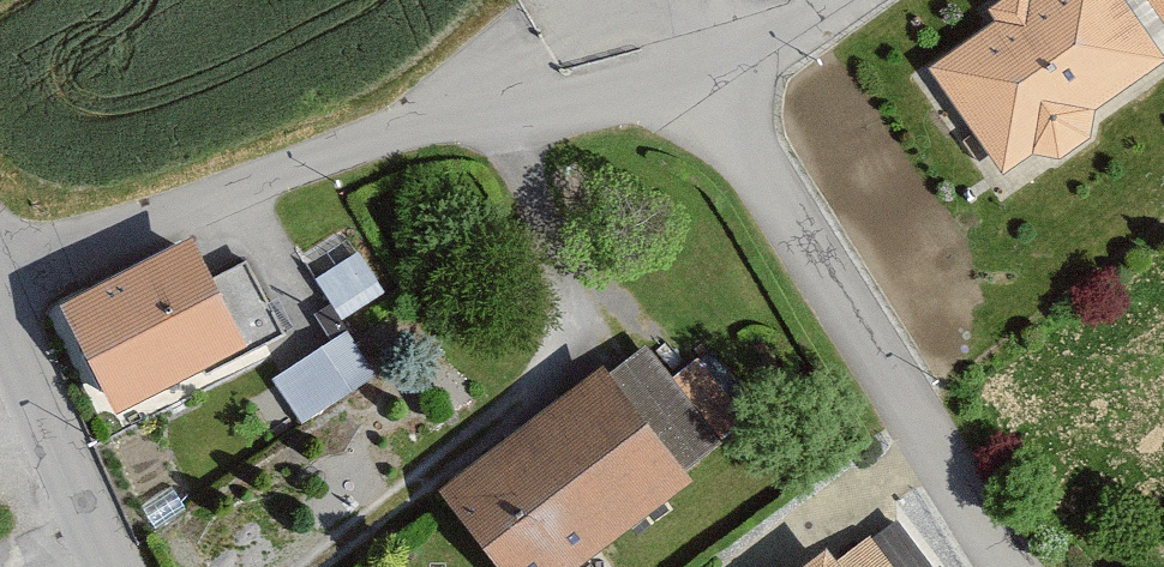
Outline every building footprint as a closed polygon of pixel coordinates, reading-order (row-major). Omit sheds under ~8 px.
[(1123,0),(1018,0),(929,60),(997,161),(1159,52),(1123,0)] [(1163,23),(1163,0),(1149,0),(1163,23)] [(196,221),(58,284),(111,400),(249,337),(196,221)] [(353,321),(269,370),(299,421),(383,372),(353,321)] [(445,474),(513,566),(560,566),(729,444),(644,329),(445,474)] [(868,512),(791,566),(908,566),(868,512)] [(699,566),(719,566),(712,557),(699,566)]
